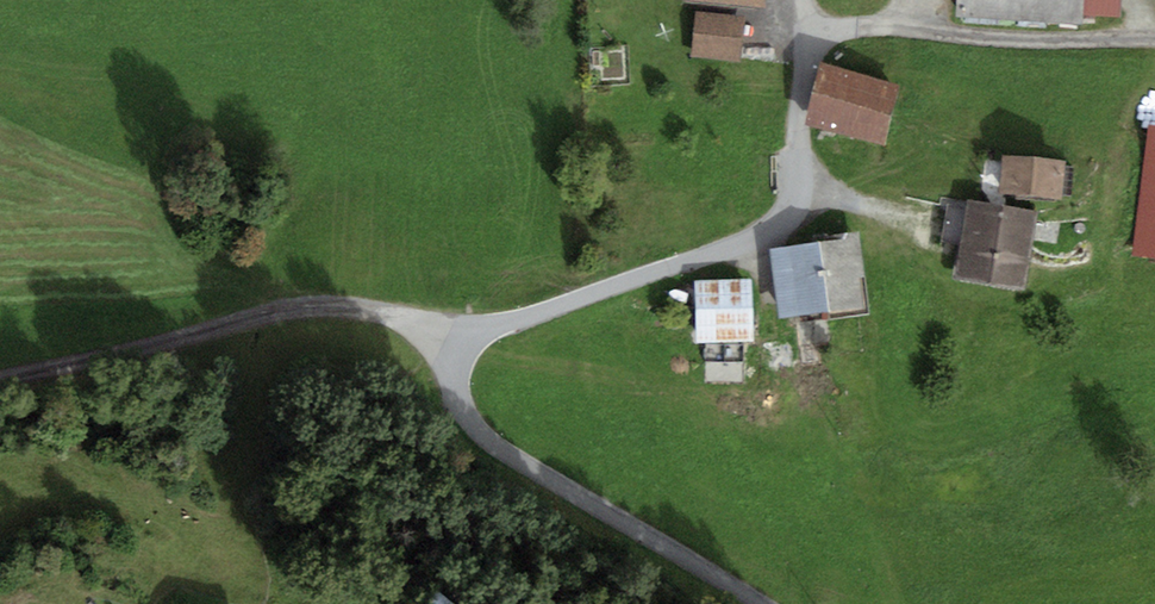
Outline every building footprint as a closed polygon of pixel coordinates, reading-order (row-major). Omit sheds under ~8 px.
[(673,8),(755,15),(756,0),(673,0),(673,8)] [(948,21),(1076,28),(1077,18),(1118,21),(1119,0),(949,0),(948,21)] [(748,24),(697,18),(693,60),(744,66),(748,24)] [(892,90),(828,72),(812,130),(876,147),(892,90)] [(1148,127),(1133,260),(1154,262),(1154,127),(1148,127)] [(1042,169),(983,162),(979,197),(1038,204),(1042,169)] [(1022,220),(955,209),(942,287),(1009,298),(1022,220)] [(850,247),(768,255),(774,319),(857,311),(850,247)] [(744,288),(690,291),(693,350),(748,348),(744,288)]
